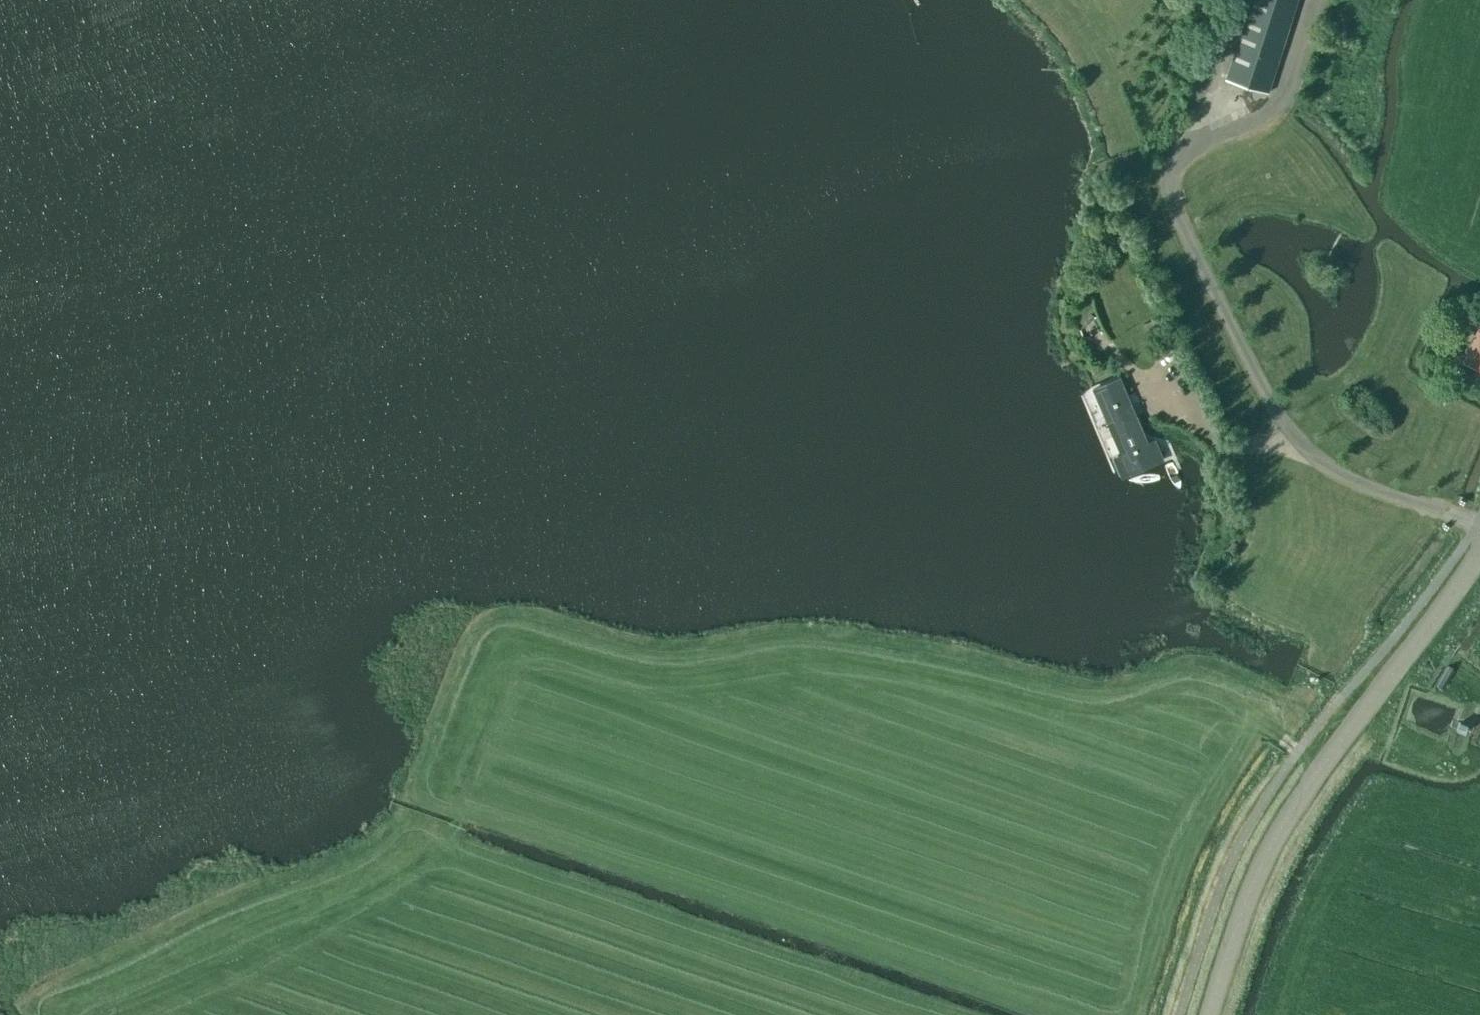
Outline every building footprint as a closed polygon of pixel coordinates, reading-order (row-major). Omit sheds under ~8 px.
[(1267,93),(1297,0),(1251,0),(1225,79),(1267,93)] [(1458,310),(1474,317),(1479,308),(1462,301),(1458,310)] [(1469,365),(1479,370),(1479,338),(1469,365)] [(1121,380),(1101,388),(1127,453),(1148,445),(1121,380)]
